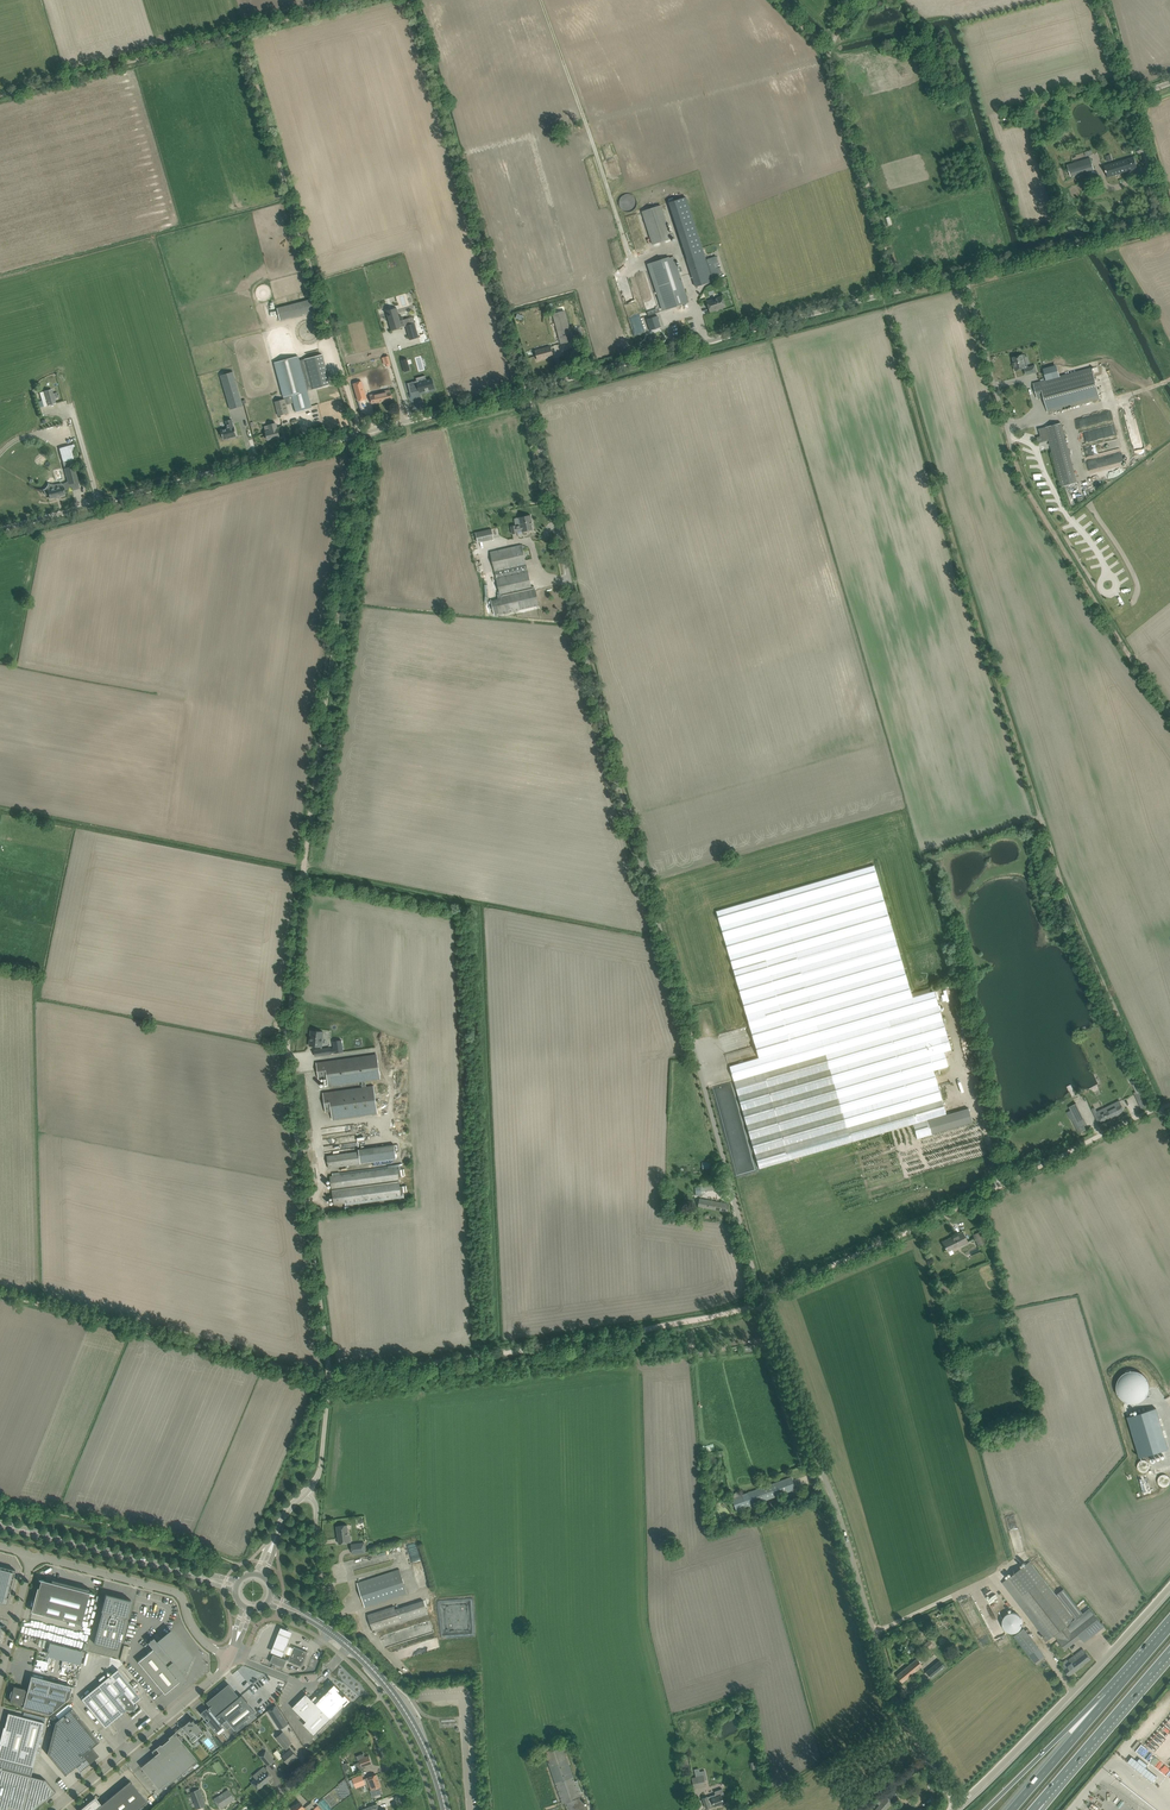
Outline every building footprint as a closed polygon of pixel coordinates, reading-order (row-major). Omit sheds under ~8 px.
[(1134,157),(1128,159),(1105,166),(1107,171),(1108,177),(1137,168),(1134,157)] [(1071,177),(1094,170),(1090,158),(1067,165),(1071,177)] [(624,206),(632,207),(634,198),(625,197),(624,206)] [(652,245),(676,237),(672,224),(668,225),(661,205),(641,212),(652,245)] [(687,258),(696,287),(713,281),(704,253),(687,258)] [(716,256),(707,259),(712,276),(722,273),(720,267),(716,268),(714,263),(718,262),(716,256)] [(650,264),(665,310),(688,303),(674,257),(650,264)] [(707,302),(708,306),(710,312),(725,307),(721,297),(707,302)] [(277,308),(280,320),(315,311),(312,299),(277,308)] [(386,311),(385,311),(391,330),(392,330),(391,329),(405,325),(406,326),(410,340),(419,337),(413,317),(400,320),(397,308),(396,308),(396,309),(386,312),(386,311)] [(572,340),(571,335),(564,311),(553,314),(561,344),(572,340)] [(657,316),(646,319),(650,331),(661,327),(657,316)] [(553,356),(550,347),(535,351),(538,360),(553,356)] [(330,385),(322,355),(304,359),(312,389),(312,390),(330,385)] [(1026,375),(1029,375),(1037,372),(1035,365),(1028,367),(1027,365),(1025,366),(1023,358),(1025,358),(1024,355),(1022,356),(1022,355),(1013,358),(1015,366),(1014,366),(1015,370),(1024,368),(1026,375)] [(283,397),(286,396),(291,395),(292,396),(295,411),(311,407),(309,396),(307,391),(312,389),(304,359),(299,360),(298,356),(274,363),(283,396),(283,397)] [(389,356),(382,358),(384,365),(391,363),(389,356)] [(407,359),(401,360),(404,372),(410,370),(407,359)] [(1057,365),(1043,369),(1044,373),(1046,381),(1060,377),(1057,365)] [(1100,398),(1092,368),(1060,377),(1046,381),(1034,384),(1038,399),(1044,397),(1048,412),(1100,398)] [(230,409),(243,406),(233,372),(220,375),(230,409)] [(383,382),(392,380),(391,372),(381,374),(383,381),(383,382)] [(408,383),(407,383),(408,384),(409,388),(418,385),(419,391),(420,392),(425,390),(426,392),(426,391),(428,391),(429,391),(428,390),(434,388),(432,379),(426,380),(418,383),(417,381),(408,383)] [(363,381),(355,383),(358,401),(367,399),(363,381)] [(52,389),(40,393),(44,407),(50,405),(51,406),(53,405),(54,404),(56,404),(52,389)] [(381,392),(370,395),(371,403),(383,401),(392,399),(391,393),(390,390),(381,392)] [(288,413),(285,402),(284,399),(275,402),(277,410),(279,415),(288,413)] [(1134,407),(1124,410),(1126,419),(1137,415),(1134,407)] [(1076,420),(1079,428),(1102,422),(1099,413),(1076,420)] [(222,432),(221,433),(222,437),(223,437),(223,439),(237,436),(234,427),(232,420),(230,420),(230,419),(227,420),(227,421),(226,421),(228,428),(221,430),(222,432)] [(279,437),(278,431),(277,429),(276,423),(264,426),(266,432),(268,440),(279,437)] [(1051,449),(1067,445),(1062,423),(1051,426),(1045,427),(1040,429),(1043,441),(1049,439),(1051,449)] [(59,448),(63,461),(74,458),(70,444),(59,448)] [(1067,445),(1051,449),(1061,487),(1078,483),(1067,445)] [(1104,458),(1106,464),(1120,461),(1118,454),(1104,458)] [(79,482),(77,476),(74,466),(72,459),(63,462),(67,479),(69,484),(79,482)] [(63,486),(52,489),(48,485),(47,487),(46,488),(45,489),(44,490),(45,495),(49,494),(50,499),(55,497),(55,499),(61,497),(60,496),(65,495),(63,486)] [(533,525),(532,521),(530,515),(525,516),(519,517),(520,524),(511,526),(512,534),(518,533),(517,531),(521,531),(522,532),(527,531),(532,530),(531,525),(533,525)] [(492,529),(475,532),(477,543),(494,539),(492,529)] [(490,552),(500,595),(497,595),(498,598),(490,600),(494,615),(507,612),(539,605),(534,586),(531,587),(521,545),(490,552)] [(874,865),(722,909),(716,911),(753,1039),(911,994),(874,865)] [(913,1124),(913,1125),(917,1139),(932,1134),(972,1122),(968,1108),(946,1115),(934,1071),(948,1066),(944,1052),(951,1050),(934,991),(931,992),(930,988),(911,994),(753,1039),(759,1058),(730,1066),(759,1169),(913,1124)] [(311,1031),(310,1046),(322,1047),(324,1032),(311,1031)] [(330,1048),(323,1049),(324,1055),(331,1054),(331,1053),(335,1052),(335,1053),(343,1052),(341,1040),(333,1041),(334,1049),(330,1049),(330,1048)] [(334,1120),(378,1113),(374,1085),(366,1087),(365,1081),(429,1072),(426,1047),(316,1063),(319,1079),(328,1078),(329,1086),(362,1082),(363,1087),(323,1093),(326,1112),(332,1111),(334,1120)] [(1140,1092),(1133,1076),(1129,1068),(1125,1070),(1123,1070),(1127,1079),(1129,1078),(1135,1092),(1134,1093),(1137,1100),(1142,1098),(1140,1092)] [(1125,1111),(1122,1106),(1120,1100),(1116,1102),(1117,1105),(1105,1111),(1104,1108),(1097,1111),(1093,1113),(1098,1124),(1101,1122),(1102,1123),(1125,1111)] [(1080,1128),(1087,1125),(1084,1119),(1077,1123),(1080,1128)] [(329,1168),(334,1167),(361,1163),(359,1151),(327,1156),(329,1168)] [(404,1169),(400,1169),(399,1164),(332,1173),(333,1175),(330,1176),(334,1205),(345,1203),(345,1206),(404,1198),(403,1193),(407,1193),(407,1185),(400,1186),(399,1178),(405,1177),(404,1169)] [(701,1191),(714,1190),(714,1184),(700,1185),(700,1186),(695,1187),(696,1195),(701,1195),(701,1191)] [(729,1204),(723,1203),(699,1198),(698,1206),(721,1210),(727,1212),(729,1204)] [(978,1246),(985,1243),(980,1231),(979,1228),(971,1231),(978,1246)] [(943,1242),(946,1247),(947,1251),(959,1245),(960,1246),(968,1242),(963,1232),(957,1235),(957,1236),(949,1240),(949,1239),(943,1242)] [(938,1281),(942,1296),(949,1294),(946,1282),(945,1282),(944,1279),(938,1281)] [(1117,1384),(1116,1386),(1116,1389),(1117,1392),(1118,1395),(1119,1397),(1121,1399),(1123,1401),(1125,1402),(1128,1403),(1131,1404),(1133,1404),(1136,1403),(1138,1403),(1141,1402),(1143,1400),(1145,1398),(1147,1396),(1148,1394),(1149,1391),(1149,1389),(1149,1386),(1149,1383),(1148,1381),(1147,1379),(1145,1376),(1143,1374),(1141,1373),(1138,1372),(1136,1371),(1133,1371),(1130,1371),(1127,1372),(1125,1373),(1122,1374),(1120,1376),(1119,1379),(1118,1381),(1117,1384)] [(1156,1408),(1127,1417),(1140,1458),(1168,1449),(1156,1408)] [(1138,1464),(1137,1465),(1137,1467),(1138,1469),(1139,1470),(1140,1471),(1141,1472),(1143,1472),(1145,1472),(1146,1472),(1147,1471),(1149,1470),(1149,1468),(1150,1467),(1150,1465),(1149,1464),(1149,1462),(1147,1461),(1146,1460),(1144,1460),(1143,1460),(1141,1460),(1140,1461),(1139,1462),(1138,1464)] [(1158,1480),(1158,1482),(1158,1483),(1159,1485),(1160,1486),(1162,1486),(1163,1487),(1165,1487),(1166,1486),(1168,1486),(1169,1484),(1169,1483),(1169,1482),(1169,1479),(1169,1478),(1169,1477),(1168,1476),(1166,1475),(1164,1474),(1163,1475),(1161,1475),(1160,1476),(1159,1477),(1158,1479),(1158,1480)] [(791,1478),(785,1480),(732,1499),(736,1510),(795,1489),(791,1478)] [(339,1544),(345,1543),(351,1542),(350,1537),(349,1537),(347,1525),(336,1526),(339,1544)] [(364,1543),(351,1545),(352,1554),(365,1552),(364,1543)] [(1071,1623),(1075,1620),(1029,1562),(1002,1583),(1044,1637),(1043,1637),(1046,1641),(1047,1640),(1054,1635),(1056,1638),(1065,1649),(1081,1637),(1072,1626),(1071,1623)] [(7,1603),(15,1570),(0,1566),(0,1567),(0,1602),(7,1603)] [(400,1569),(357,1583),(365,1607),(370,1605),(401,1595),(407,1593),(400,1569)] [(94,1594),(94,1593),(88,1591),(89,1589),(52,1579),(50,1583),(45,1582),(45,1580),(39,1578),(39,1579),(41,1580),(32,1611),(33,1611),(81,1624),(87,1600),(86,1600),(88,1592),(94,1594)] [(1057,1594),(1076,1619),(1075,1620),(1071,1623),(1072,1626),(1081,1637),(1084,1642),(1104,1627),(1090,1608),(1082,1613),(1064,1589),(1057,1594)] [(997,1590),(990,1592),(998,1612),(1006,1610),(1002,1601),(1006,1600),(1004,1594),(1000,1596),(997,1590)] [(126,1617),(131,1600),(105,1593),(101,1610),(102,1611),(94,1643),(117,1649),(125,1617),(126,1617)] [(373,1632),(378,1630),(399,1623),(428,1614),(423,1600),(395,1609),(394,1606),(367,1615),(373,1632)] [(1002,1617),(1008,1634),(1021,1629),(1020,1626),(1024,1625),(1019,1611),(1002,1617)] [(36,1636),(53,1639),(54,1633),(56,1625),(54,1625),(54,1624),(42,1622),(40,1631),(38,1630),(36,1636)] [(76,1638),(88,1640),(89,1634),(90,1627),(84,1626),(83,1632),(77,1631),(76,1638)] [(1023,1628),(1014,1636),(1029,1655),(1033,1661),(1038,1657),(1040,1659),(1044,1656),(1038,1647),(1023,1628)] [(183,1673),(191,1656),(170,1631),(157,1642),(153,1637),(148,1642),(153,1649),(138,1661),(164,1693),(180,1681),(182,1683),(187,1678),(183,1673)] [(926,1652),(934,1645),(929,1640),(921,1646),(926,1652)] [(47,1656),(81,1663),(84,1650),(49,1643),(47,1656)] [(302,1666),(308,1652),(294,1646),(288,1661),(302,1666)] [(1086,1652),(1083,1648),(1068,1659),(1071,1663),(1064,1669),(1065,1671),(1069,1676),(1091,1659),(1087,1654),(1086,1652)] [(98,1664),(100,1656),(94,1654),(92,1663),(98,1664)] [(284,1667),(287,1660),(273,1654),(270,1662),(284,1667)] [(903,1682),(907,1678),(922,1666),(917,1659),(897,1675),(903,1682)] [(945,1667),(939,1660),(926,1672),(931,1678),(945,1667)] [(81,1699),(105,1727),(114,1719),(114,1718),(118,1715),(121,1714),(124,1710),(125,1709),(134,1710),(135,1705),(133,1703),(139,1697),(140,1698),(141,1697),(117,1669),(81,1699)] [(72,1686),(37,1677),(31,1675),(27,1691),(25,1690),(25,1689),(14,1686),(13,1688),(12,1689),(11,1691),(10,1692),(10,1694),(10,1696),(10,1698),(10,1700),(9,1702),(21,1705),(21,1704),(24,1704),(23,1707),(29,1708),(49,1714),(69,1698),(72,1686)] [(306,1693),(292,1707),(306,1721),(303,1724),(314,1735),(331,1718),(344,1705),(345,1705),(350,1700),(345,1694),(343,1696),(338,1691),(340,1689),(334,1684),(329,1689),(329,1690),(325,1694),(325,1693),(324,1694),(325,1694),(319,1699),(316,1696),(312,1700),(306,1693)] [(242,1695),(239,1697),(229,1685),(208,1702),(211,1706),(224,1722),(229,1728),(231,1726),(234,1730),(235,1729),(237,1732),(246,1724),(244,1722),(254,1713),(255,1712),(247,1702),(242,1695)] [(268,1710),(278,1726),(280,1729),(285,1726),(288,1724),(276,1705),(268,1710)] [(229,1728),(224,1722),(211,1706),(209,1708),(210,1709),(209,1710),(207,1708),(205,1709),(201,1712),(202,1712),(201,1713),(205,1718),(207,1717),(209,1720),(208,1721),(207,1720),(207,1721),(208,1722),(210,1725),(211,1726),(216,1733),(223,1727),(220,1724),(221,1724),(222,1723),(227,1729),(229,1728)] [(76,1747),(89,1762),(95,1757),(94,1756),(97,1754),(92,1747),(99,1741),(72,1708),(55,1722),(76,1747)] [(33,1766),(45,1722),(8,1713),(6,1721),(5,1727),(4,1727),(0,1741),(0,1743),(0,1744),(0,1758),(33,1766)] [(195,1733),(197,1735),(203,1730),(198,1724),(198,1722),(197,1723),(194,1719),(190,1722),(183,1728),(191,1737),(192,1737),(191,1737),(195,1733)] [(56,1764),(76,1747),(55,1722),(47,1753),(56,1764)] [(291,1742),(288,1738),(283,1732),(276,1738),(284,1748),(285,1748),(288,1752),(282,1756),(282,1757),(285,1759),(288,1764),(293,1760),(292,1759),(296,1756),(288,1746),(291,1742)] [(155,1755),(141,1767),(160,1789),(168,1781),(170,1784),(199,1760),(183,1742),(184,1741),(181,1736),(180,1737),(177,1733),(175,1734),(175,1733),(172,1735),(169,1737),(170,1738),(162,1745),(161,1744),(152,1751),(155,1755)] [(567,1760),(562,1746),(545,1752),(550,1766),(559,1792),(562,1803),(565,1802),(567,1809),(587,1809),(581,1793),(577,1780),(574,1781),(567,1760)] [(76,1747),(56,1764),(65,1775),(76,1765),(79,1769),(82,1766),(83,1767),(89,1762),(76,1747)] [(268,1766),(274,1760),(266,1751),(260,1756),(268,1766)] [(359,1762),(360,1762),(362,1767),(365,1766),(372,1763),(369,1756),(365,1757),(363,1753),(356,1756),(359,1762)] [(4,1809),(9,1809),(9,1808),(18,1809),(32,1809),(44,1800),(55,1791),(45,1779),(31,1776),(33,1766),(0,1758),(0,1809),(4,1809)] [(272,1777),(265,1768),(264,1767),(259,1771),(262,1775),(252,1782),(258,1789),(265,1783),(266,1783),(266,1782),(272,1777)] [(352,1778),(353,1779),(350,1780),(352,1787),(355,1786),(356,1787),(365,1784),(362,1775),(352,1778)] [(371,1790),(374,1788),(377,1795),(382,1793),(379,1787),(380,1786),(376,1775),(370,1777),(367,1778),(371,1790)] [(704,1775),(693,1777),(695,1789),(706,1786),(704,1775)] [(1121,1782),(1141,1797),(1145,1791),(1139,1787),(1141,1785),(1135,1780),(1133,1782),(1125,1776),(1121,1782)] [(147,1801),(130,1781),(101,1804),(95,1797),(80,1809),(136,1809),(147,1801)] [(197,1809),(206,1806),(199,1789),(190,1792),(197,1809)] [(706,1797),(702,1799),(705,1806),(706,1808),(710,1806),(714,1805),(714,1806),(724,1802),(722,1797),(722,1796),(724,1795),(722,1789),(714,1791),(715,1794),(711,1796),(706,1797)] [(214,1799),(220,1808),(228,1803),(234,1799),(228,1790),(219,1796),(218,1793),(215,1795),(216,1798),(214,1799)] [(892,1802),(886,1797),(875,1809),(885,1809),(892,1802)]
